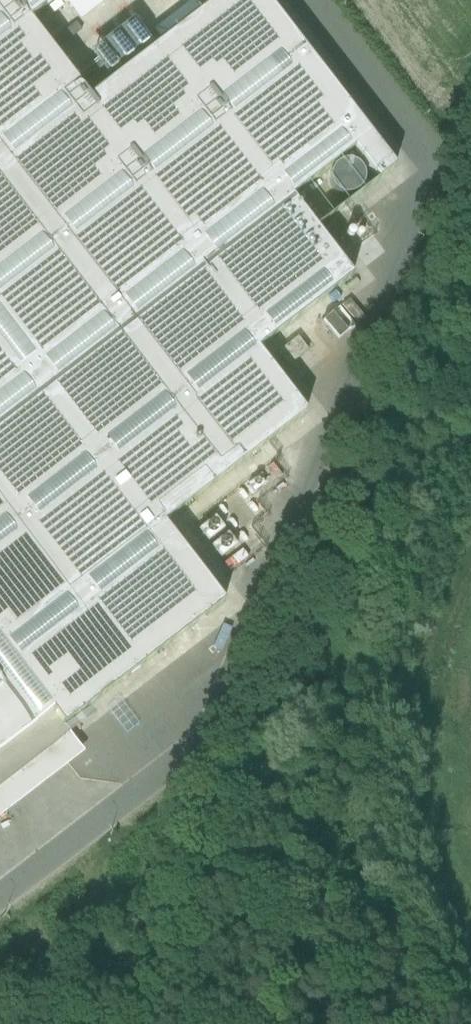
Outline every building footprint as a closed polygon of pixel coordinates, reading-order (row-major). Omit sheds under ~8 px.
[(35,722),(36,722),(51,710),(63,726),(96,701),(224,603),(163,523),(306,414),(257,350),(352,277),(316,229),(290,197),(351,150),(353,149),(378,181),(395,168),(265,0),(214,0),(88,97),(30,21),(58,0),(0,0),(0,749),(35,722)]
